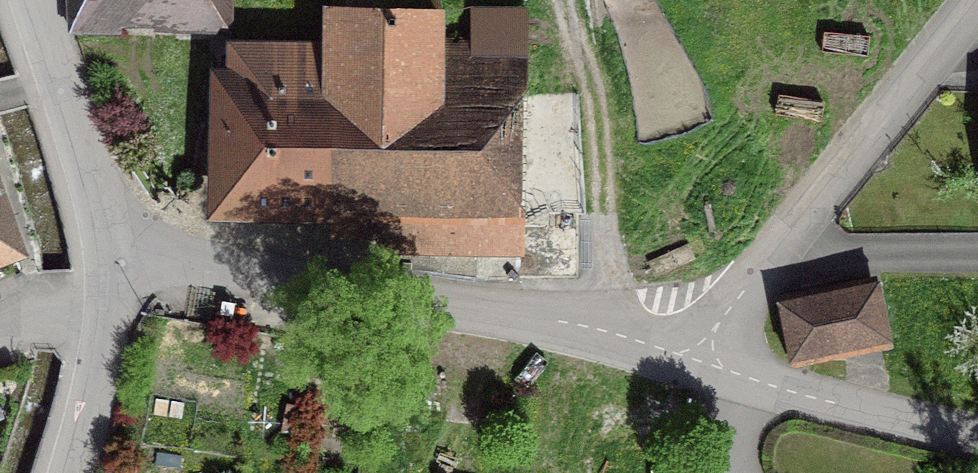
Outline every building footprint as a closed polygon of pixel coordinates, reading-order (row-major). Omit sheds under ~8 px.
[(213,9),(213,0),(68,0),(68,13),(122,13),(122,6),(213,9)] [(223,205),(521,212),(525,19),(438,17),(438,0),(389,0),(389,16),(332,14),(331,47),(232,44),(231,83),(226,83),(223,205)] [(13,247),(0,210),(0,251),(13,247)] [(869,285),(789,302),(801,357),(880,340),(869,285)]
